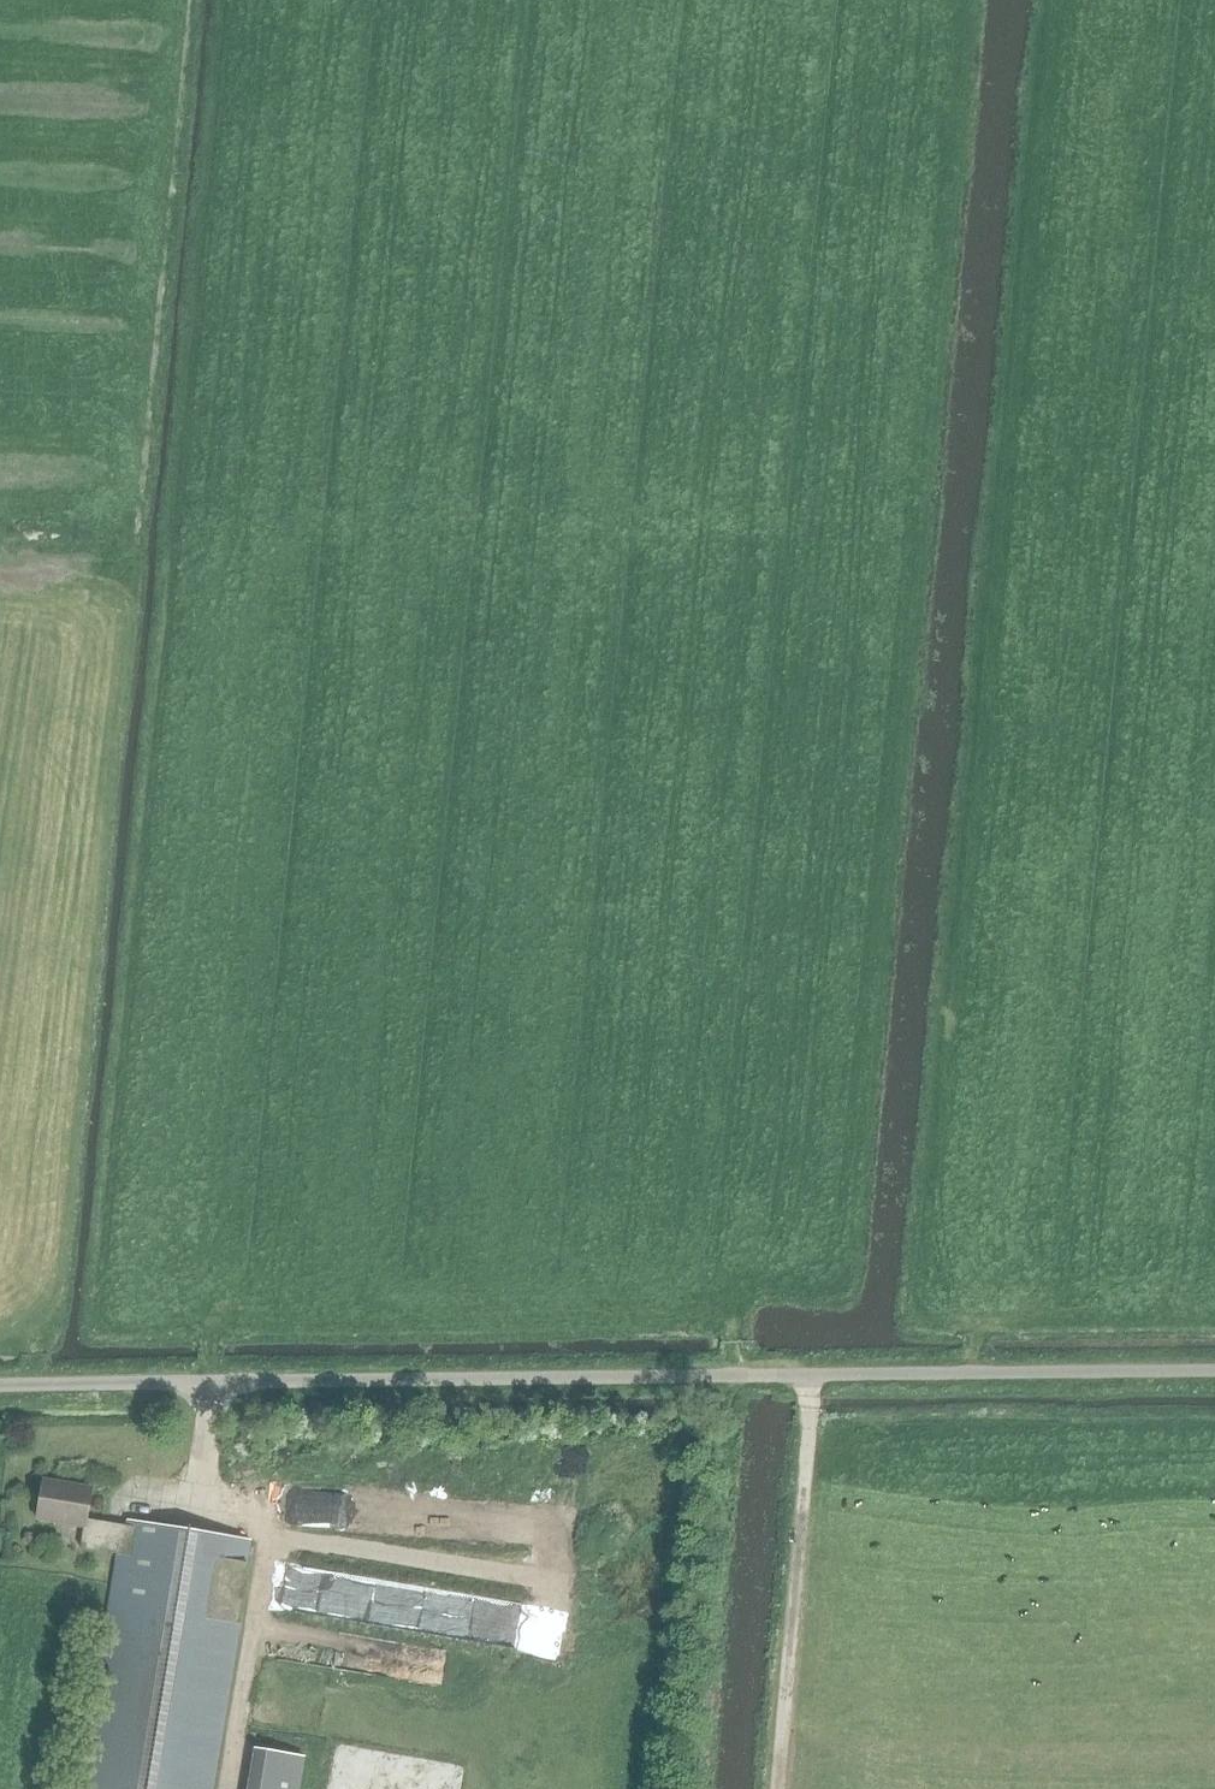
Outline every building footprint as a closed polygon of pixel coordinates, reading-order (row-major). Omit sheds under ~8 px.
[(250,1540),(126,1520),(125,1524),(86,1518),(91,1487),(43,1479),(37,1517),(84,1525),(80,1546),(121,1552),(82,1788),(209,1788),(250,1540)] [(310,1528),(376,1527),(375,1497),(364,1497),(364,1507),(309,1508),(310,1528)] [(303,1756),(261,1749),(254,1788),(298,1788),(303,1756)]
